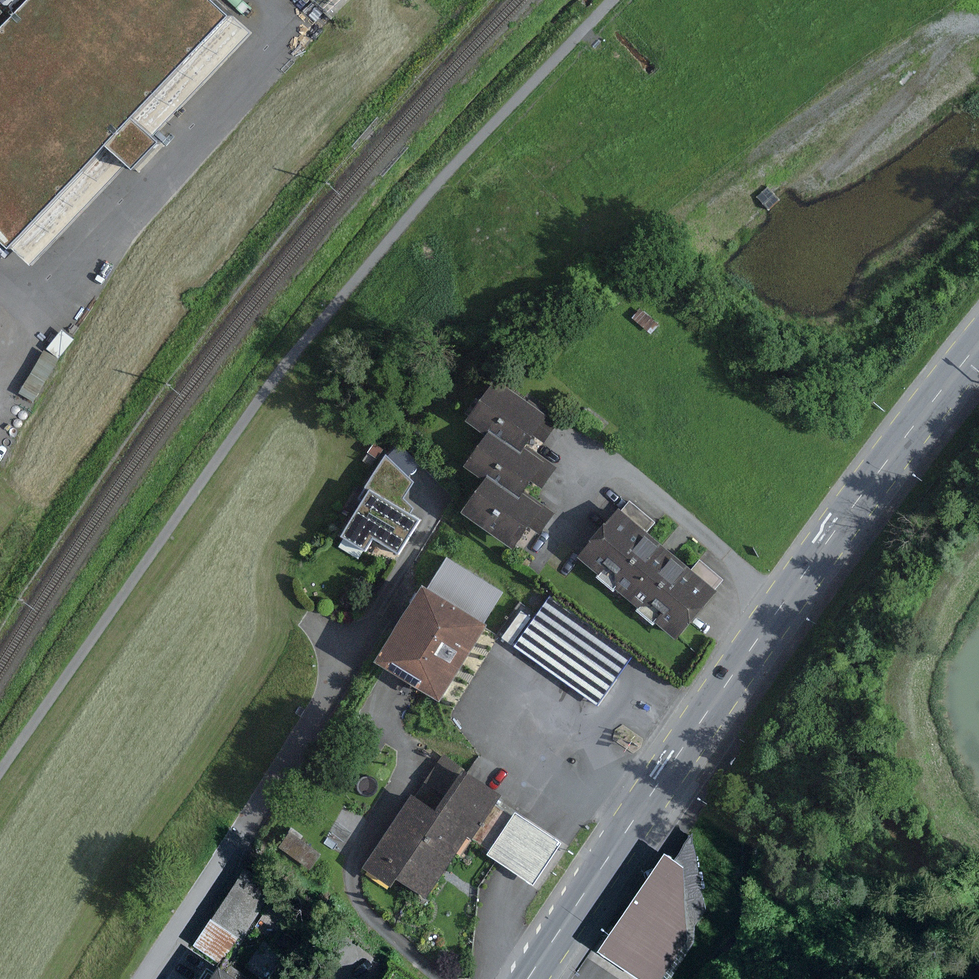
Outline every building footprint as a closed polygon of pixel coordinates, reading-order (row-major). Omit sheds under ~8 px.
[(218,0),(0,0),(0,239),(28,265),(125,162),(134,170),(161,142),(152,134),(250,30),(218,0)] [(785,196),(773,182),(762,193),(774,206),(785,196)] [(639,308),(631,318),(649,333),(657,323),(639,308)] [(559,423),(498,379),(467,421),(488,436),(491,430),(522,453),(527,446),(533,436),(544,444),(559,423)] [(522,453),(491,430),(488,436),(465,466),(486,480),(490,475),(520,497),(523,493),(531,482),(541,490),(557,468),(527,446),(522,453)] [(408,456),(397,443),(391,448),(402,461),(408,456)] [(402,500),(414,481),(386,454),(357,501),(362,504),(342,537),(367,552),(374,540),(399,555),(421,520),(411,513),(413,510),(402,500)] [(520,497),(490,475),(486,480),(463,512),(513,548),(529,527),(539,534),(555,513),(541,504),(540,505),(523,493),(520,497)] [(622,510),(619,508),(578,557),(598,574),(596,577),(612,590),(615,588),(639,608),(637,611),(653,624),(655,622),(677,640),(718,591),(716,589),(724,580),(700,559),(692,569),(648,532),(656,522),(630,500),(622,510)] [(428,587),(424,585),(375,663),(439,703),(488,625),(484,623),(503,592),(447,557),(428,587)] [(534,619),(522,611),(502,638),(599,705),(635,654),(551,596),(534,619)] [(501,794),(440,753),(363,868),(393,888),(398,880),(426,898),(456,853),(462,857),(474,839),(490,850),(486,856),(518,878),(534,888),(564,843),(545,830),(516,811),(512,816),(495,804),(501,794)] [(308,838),(291,828),(278,850),(295,860),(308,838)] [(599,948),(620,962),(686,862),(665,848),(599,948)] [(277,883),(245,862),(194,940),(222,958),(240,932),(243,934),(277,883)] [(690,936),(686,862),(620,962),(646,977),(664,975),(690,936)] [(274,899),(260,919),(278,931),(292,911),(274,899)] [(211,967),(208,970),(204,968),(197,978),(249,978),(230,966),(224,975),(211,967)]
